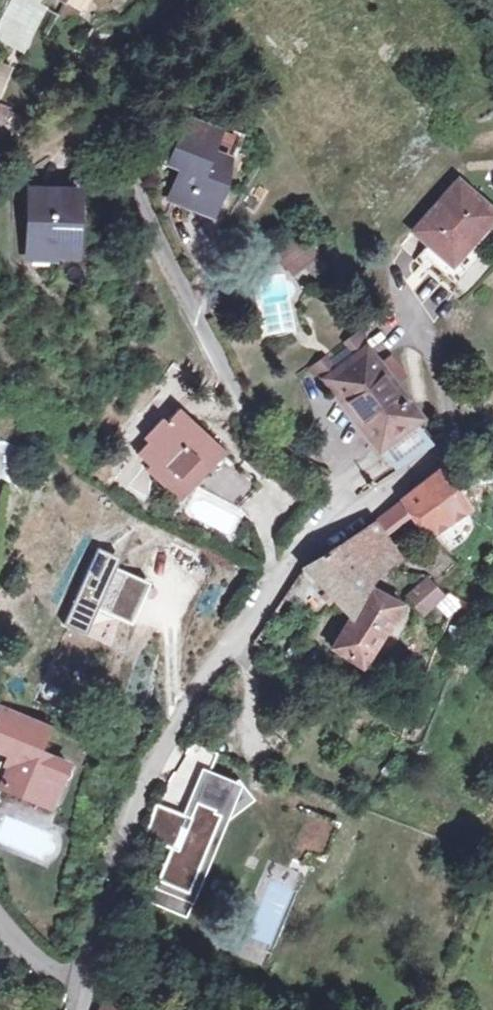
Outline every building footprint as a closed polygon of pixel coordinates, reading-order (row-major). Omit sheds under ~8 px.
[(0,103),(0,160),(2,161),(13,137),(5,132),(14,110),(0,103)] [(233,137),(190,121),(175,159),(189,164),(178,194),(213,207),(223,179),(227,154),(233,137)] [(411,234),(452,264),(492,208),(451,176),(411,234)] [(75,194),(34,193),(33,253),(74,254),(75,194)] [(302,223),(275,243),(297,270),(323,251),(302,223)] [(360,345),(324,376),(387,448),(421,416),(360,345)] [(163,409),(147,429),(153,434),(140,449),(148,456),(145,461),(158,475),(154,479),(173,498),(221,444),(200,424),(205,418),(184,398),(170,414),(163,409)] [(237,456),(215,480),(240,504),(262,480),(237,456)] [(416,510),(420,516),(433,536),(467,507),(443,471),(406,497),(416,510)] [(416,510),(406,497),(390,509),(404,526),(420,516),(416,510)] [(364,557),(385,541),(391,536),(378,517),(305,569),(293,587),(319,619),(339,599),(354,616),(339,650),(368,667),(402,605),(372,589),(381,580),(364,557)] [(402,563),(385,541),(364,557),(381,580),(393,570),(402,563)] [(136,570),(95,552),(73,604),(114,622),(136,570)] [(449,594),(437,584),(433,580),(413,598),(429,614),(449,594)] [(44,802),(54,777),(62,780),(69,763),(40,750),(46,736),(28,728),(32,719),(2,707),(0,712),(0,748),(16,755),(3,785),(44,802)] [(28,728),(46,736),(50,726),(32,719),(28,728)] [(171,847),(159,879),(189,891),(219,813),(243,794),(232,781),(201,768),(207,748),(187,742),(155,799),(148,821),(144,837),(171,847)] [(54,777),(44,802),(52,805),(62,780),(54,777)] [(292,844),(318,854),(332,816),(306,807),(292,844)] [(189,891),(159,879),(150,901),(180,913),(189,891)] [(100,1002),(97,1009),(118,1009),(100,1002)]
